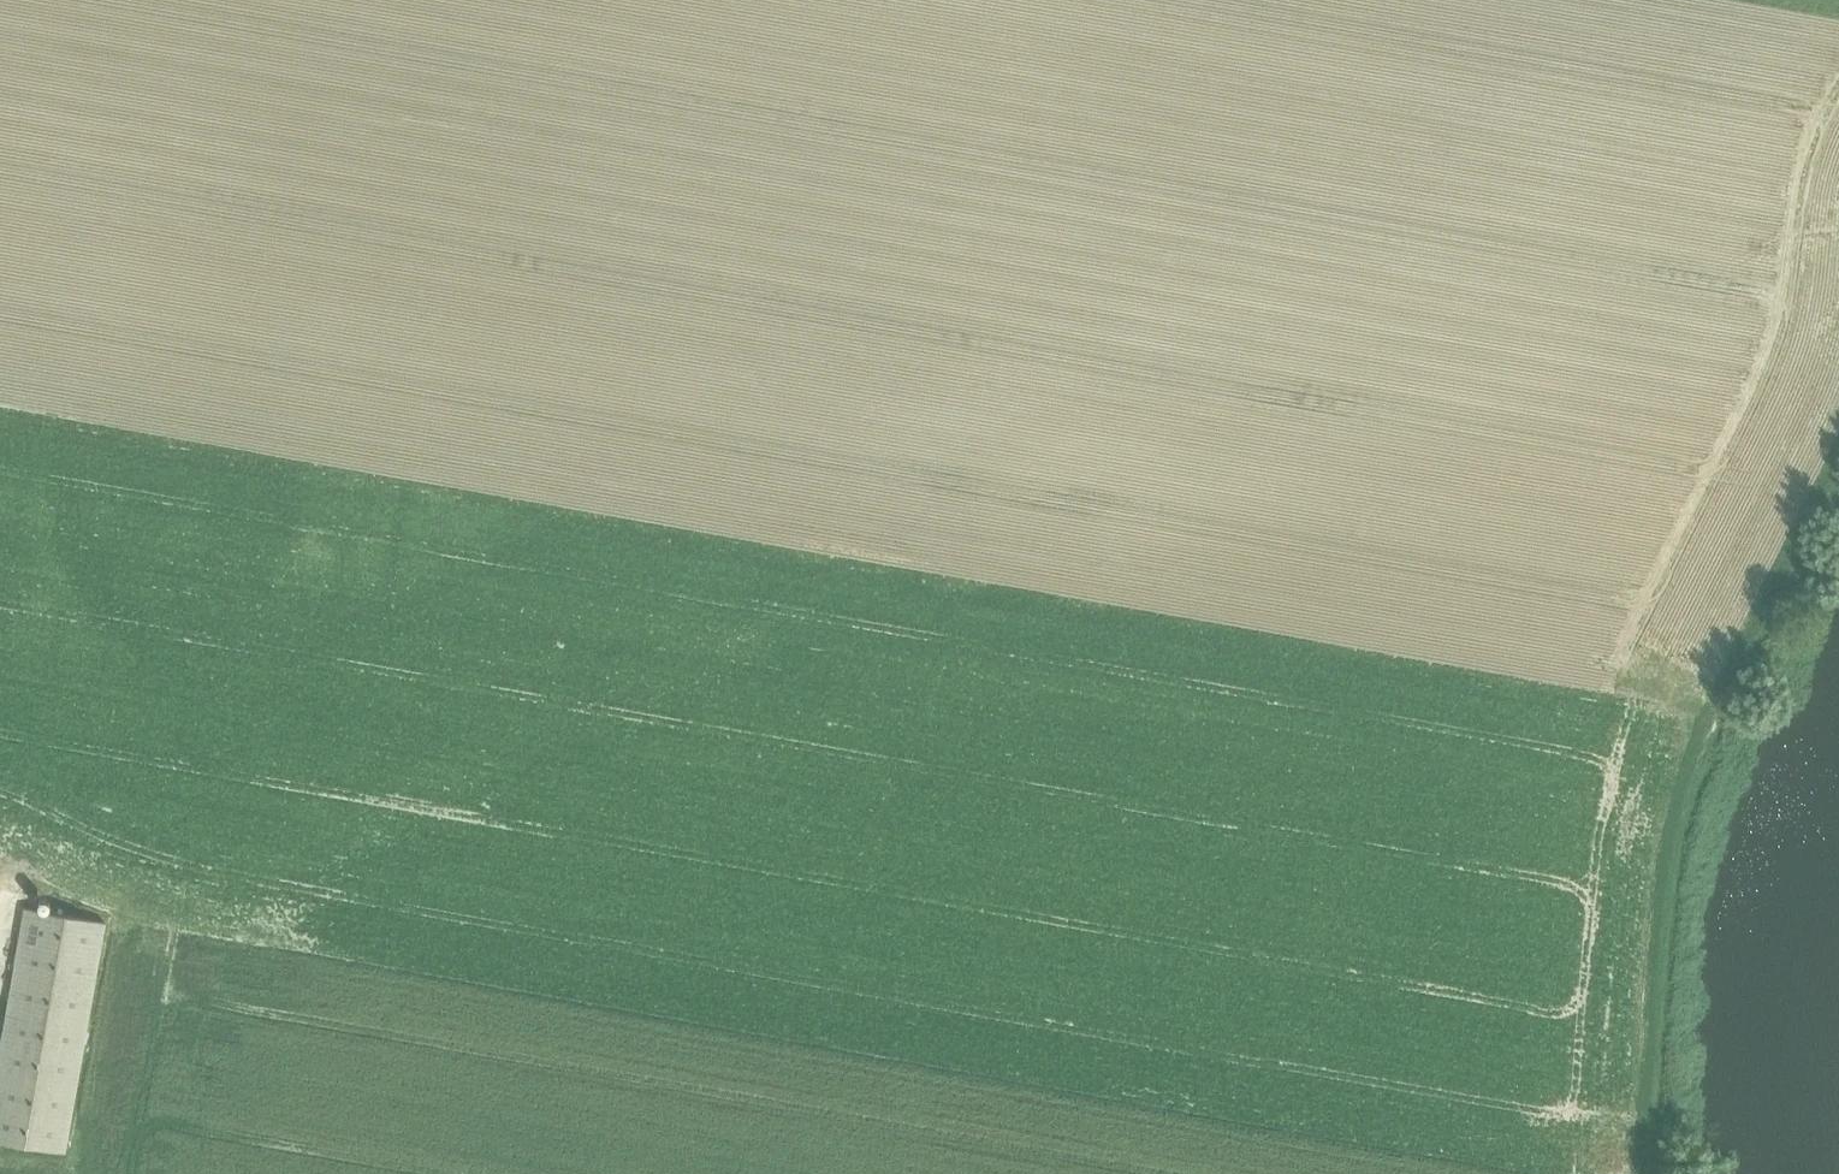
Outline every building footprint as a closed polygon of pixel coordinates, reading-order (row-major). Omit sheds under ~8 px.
[(24,907),(0,1045),(0,1141),(64,1152),(105,922),(24,907)]
